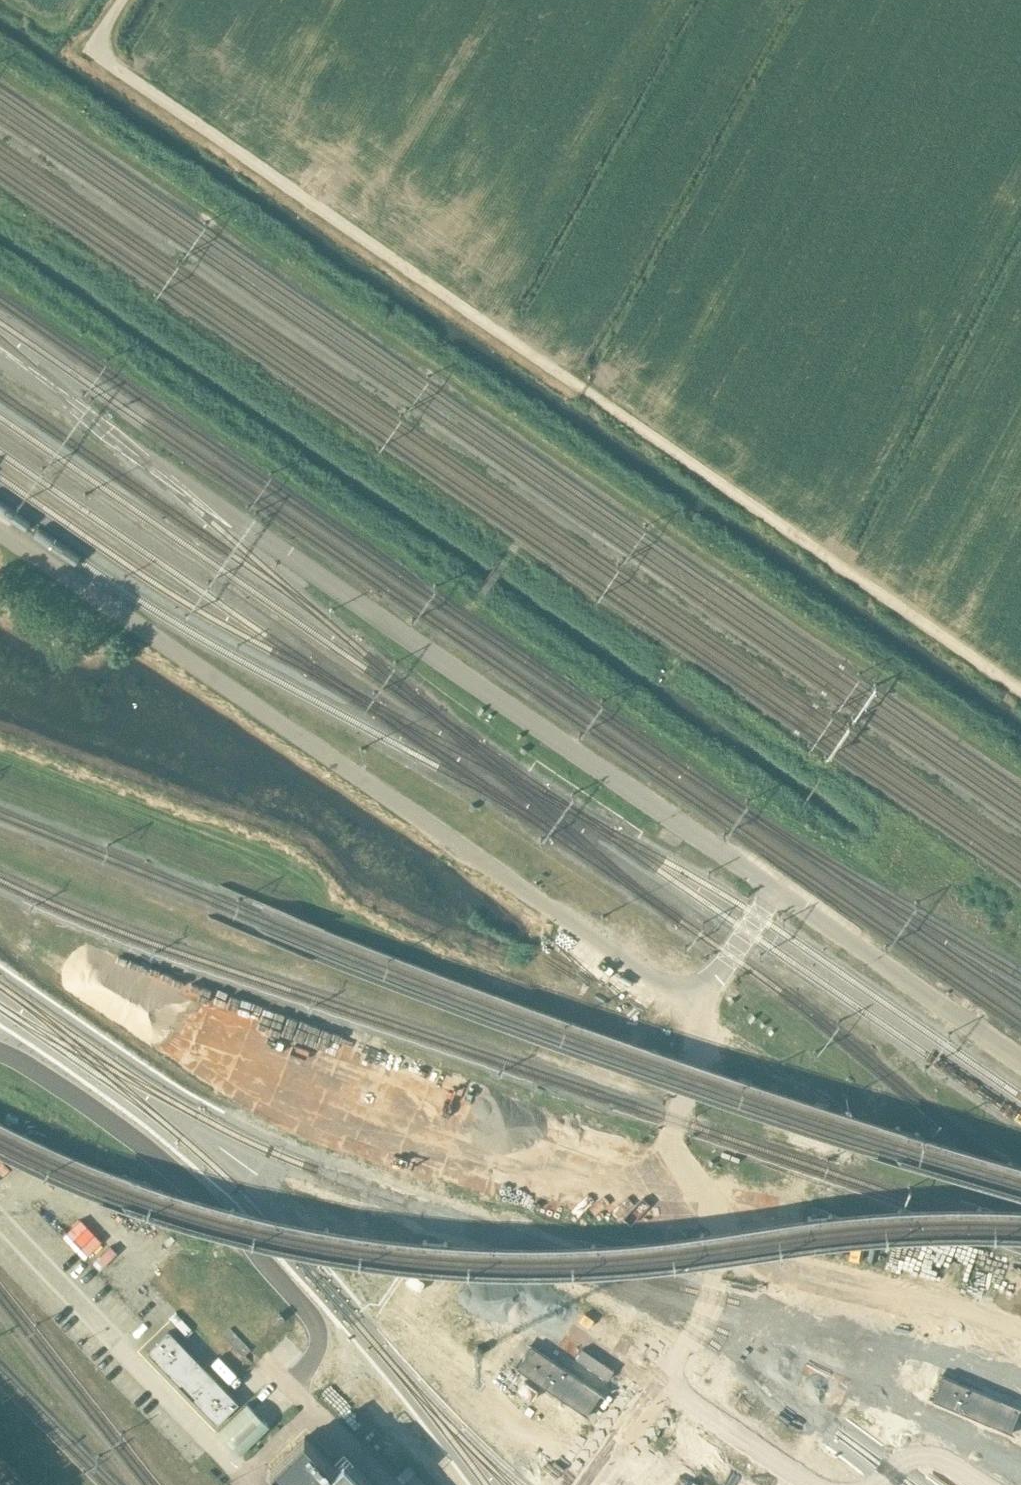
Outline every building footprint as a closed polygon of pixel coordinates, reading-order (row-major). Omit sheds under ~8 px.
[(271,1319),(276,1325),(285,1317),(279,1311),(271,1319)] [(223,1335),(243,1356),(250,1349),(230,1328),(223,1335)] [(219,1383),(168,1330),(146,1351),(178,1384),(192,1398),(216,1423),(238,1402),(219,1383)] [(516,1367),(585,1414),(599,1393),(530,1345),(516,1367)] [(931,1398),(1009,1431),(1019,1407),(942,1375),(931,1398)] [(246,1403),(217,1430),(224,1437),(228,1441),(240,1454),(269,1427),(269,1426),(263,1420),(252,1409),(246,1403)] [(343,1458),(333,1467),(303,1436),(271,1467),(288,1484),(369,1484),(343,1458)]
